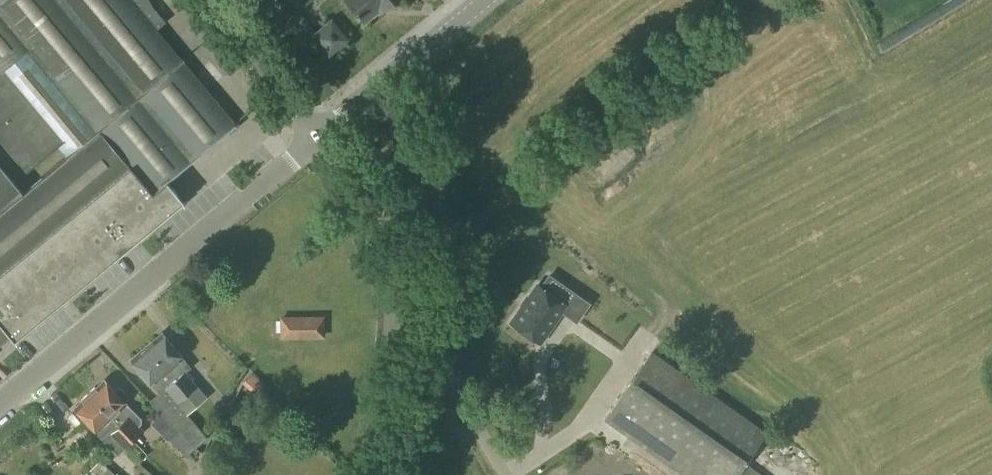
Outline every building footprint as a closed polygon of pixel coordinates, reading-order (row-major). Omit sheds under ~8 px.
[(157,29),(166,22),(154,7),(150,0),(0,0),(0,141),(26,172),(57,147),(65,156),(23,193),(0,165),(0,342),(9,335),(14,340),(183,201),(167,181),(227,131),(229,134),(240,125),(236,121),(235,122),(157,29)] [(394,0),(346,0),(364,22),(378,11),(379,12),(394,0)] [(329,52),(345,38),(331,22),(315,35),(329,52)] [(303,41),(315,31),(310,24),(298,34),(303,41)] [(573,293),(572,292),(548,276),(541,287),(537,285),(511,323),(514,325),(539,342),(559,312),(573,293)] [(325,338),(325,316),(280,316),(280,339),(325,338)] [(151,384),(159,393),(165,388),(176,401),(197,385),(186,372),(191,368),(183,357),(162,333),(130,359),(151,384)] [(604,421),(683,474),(736,474),(743,464),(764,433),(649,355),(631,382),(604,421)] [(88,393),(132,440),(143,431),(138,426),(141,423),(141,418),(126,404),(127,404),(124,401),(126,398),(126,394),(121,388),(116,388),(114,390),(105,381),(97,388),(94,388),(88,393)] [(123,449),(132,440),(88,393),(82,399),(82,402),(75,409),(97,432),(104,441),(110,435),(123,449)] [(149,401),(176,434),(181,430),(185,426),(159,393),(149,401)] [(181,430),(176,434),(169,440),(186,456),(196,448),(181,430)] [(782,448),(798,458),(805,447),(789,437),(782,448)] [(99,460),(85,474),(86,474),(116,474),(99,460)]
